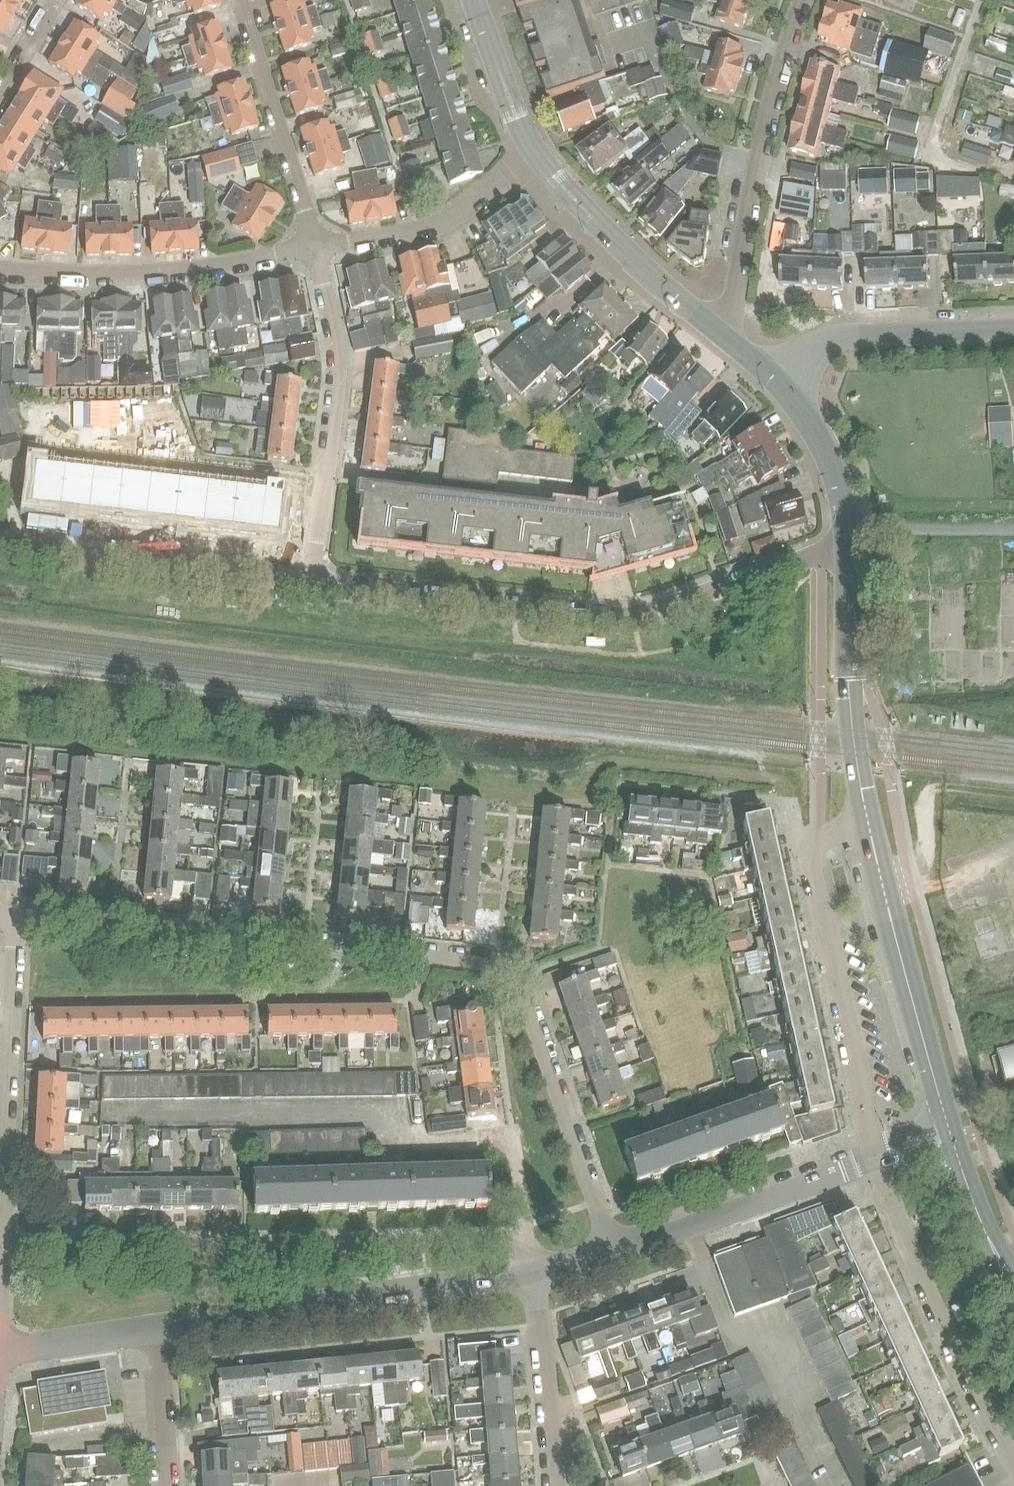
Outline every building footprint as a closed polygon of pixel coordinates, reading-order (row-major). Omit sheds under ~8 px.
[(14,15),(23,0),(0,0),(0,6),(14,15)] [(110,0),(79,0),(75,5),(99,21),(102,16),(106,19),(112,9),(122,15),(126,10),(110,0)] [(117,1),(117,0),(110,0),(126,10),(127,8),(117,1)] [(139,4),(132,0),(127,8),(143,17),(146,7),(139,4)] [(217,0),(176,0),(178,7),(185,5),(187,12),(192,10),(193,15),(219,8),(217,0)] [(368,0),(362,0),(351,3),(354,13),(371,8),(368,0)] [(397,13),(428,3),(427,0),(393,0),(397,13)] [(572,0),(522,0),(525,9),(518,12),(525,31),(534,28),(541,49),(532,52),(547,99),(606,79),(600,60),(593,63),(572,0)] [(696,9),(665,0),(664,0),(660,16),(691,25),(696,9)] [(753,8),(730,0),(704,0),(704,1),(715,5),(717,1),(723,3),(717,20),(743,29),(748,14),(750,15),(753,8)] [(271,9),(278,31),(319,18),(316,8),(305,11),(303,4),(298,6),(297,1),(271,9)] [(435,25),(428,3),(397,13),(403,34),(435,25)] [(840,9),(831,6),(826,22),(880,39),(883,30),(861,23),(865,11),(842,4),(840,9)] [(1,35),(14,15),(0,6),(0,34),(1,35)] [(126,11),(119,22),(137,33),(142,25),(143,22),(126,11)] [(331,15),(320,18),(323,28),(334,24),(331,15)] [(319,18),(278,31),(284,54),(311,46),(309,41),(313,39),(311,31),(322,28),(319,18)] [(175,19),(170,21),(172,30),(178,28),(175,19)] [(677,22),(659,28),(666,51),(684,45),(677,22)] [(873,59),(880,39),(826,22),(821,37),(830,40),(829,45),(873,59)] [(114,64),(94,51),(98,46),(94,44),(97,39),(73,24),(61,44),(97,67),(98,66),(109,73),(114,64)] [(186,58),(223,47),(216,24),(190,32),(192,38),(187,40),(190,47),(184,49),(186,58)] [(142,25),(130,47),(143,54),(150,40),(142,25)] [(442,46),(435,25),(403,34),(410,56),(442,46)] [(924,51),(950,61),(958,39),(931,29),(924,51)] [(364,47),(381,42),(378,32),(361,37),(364,47)] [(154,38),(152,39),(148,64),(161,61),(154,38)] [(986,48),(1005,55),(1008,45),(989,38),(986,48)] [(343,42),(329,47),(333,58),(347,54),(343,42)] [(381,42),(364,47),(367,57),(384,52),(381,42)] [(703,64),(743,75),(746,66),(743,66),(746,55),(741,54),(743,48),(719,42),(715,54),(707,52),(703,64)] [(912,82),(921,51),(893,43),(891,53),(887,52),(881,73),(912,82)] [(97,67),(61,44),(48,63),(72,79),(75,74),(78,76),(79,75),(88,81),(97,67)] [(448,68),(442,46),(410,56),(416,77),(448,68)] [(694,73),(701,50),(687,46),(684,58),(677,56),(674,67),(694,73)] [(190,69),(196,67),(198,74),(203,73),(204,77),(230,69),(223,47),(186,58),(190,69)] [(148,62),(137,55),(122,80),(139,91),(145,75),(141,72),(148,62)] [(282,71),(288,94),(330,81),(328,72),(316,76),(314,67),(309,69),(307,63),(282,71)] [(738,84),(741,84),(743,75),(703,64),(701,74),(709,77),(705,91),(729,98),(731,92),(736,94),(738,84)] [(861,91),(838,84),(842,72),(813,64),(807,86),(858,100),(861,91)] [(455,89),(448,68),(416,77),(423,99),(455,89)] [(657,80),(653,68),(627,75),(631,89),(644,85),(650,103),(668,97),(662,78),(657,80)] [(97,69),(89,83),(100,89),(108,76),(97,69)] [(998,72),(995,81),(1009,86),(1012,76),(998,72)] [(167,99),(194,90),(188,73),(161,83),(167,99)] [(81,112),(58,98),(62,92),(33,74),(20,95),(58,119),(60,116),(73,124),(81,112)] [(378,90),(395,85),(392,75),(375,80),(378,90)] [(902,104),(908,83),(884,77),(874,113),(880,114),(879,118),(890,121),(895,102),(902,104)] [(101,106),(103,107),(127,123),(134,112),(128,108),(138,93),(117,80),(101,106)] [(330,81),(288,94),(295,116),(321,108),(320,103),(324,101),(322,94),(333,91),(330,81)] [(594,122),(590,110),(607,104),(598,82),(578,90),(581,99),(556,109),(565,133),(594,122)] [(214,117),(250,105),(243,83),(217,91),(219,96),(215,97),(217,105),(210,107),(214,117)] [(395,85),(378,90),(381,100),(398,95),(395,85)] [(801,107),(830,115),(833,102),(856,108),(858,100),(807,86),(801,107)] [(423,99),(430,120),(461,111),(455,89),(423,99)] [(364,104),(361,91),(334,99),(338,112),(364,104)] [(58,119),(20,95),(6,116),(35,134),(45,119),(54,125),(58,119)] [(180,114),(174,97),(142,109),(148,126),(180,114)] [(217,128),(223,126),(225,132),(230,131),(231,136),(257,128),(250,105),(214,117),(217,128)] [(121,138),(130,125),(127,123),(103,107),(94,120),(121,138)] [(827,127),(830,115),(801,107),(796,129),(847,142),(849,133),(827,127)] [(468,132),(461,111),(430,120),(436,142),(468,132)] [(916,136),(921,119),(893,112),(889,128),(916,136)] [(959,122),(969,125),(972,117),(962,113),(959,122)] [(35,134),(6,116),(0,125),(0,141),(32,161),(37,152),(28,146),(35,134)] [(391,132),(408,127),(405,117),(388,122),(391,132)] [(989,119),(986,128),(998,132),(1002,123),(989,119)] [(114,137),(92,123),(86,133),(108,147),(114,137)] [(684,123),(662,137),(671,153),(694,139),(684,123)] [(300,132),(307,155),(348,142),(348,141),(345,132),(334,135),(332,128),(327,129),(326,124),(300,132)] [(408,127),(391,132),(394,142),(411,137),(408,127)] [(1005,136),(1013,139),(1013,130),(1007,128),(1005,136)] [(621,143),(610,129),(578,153),(596,177),(623,156),(628,163),(650,146),(638,130),(621,143)] [(796,129),(790,151),(818,159),(822,145),(845,151),(847,142),(796,129)] [(345,134),(348,141),(354,139),(352,132),(345,134)] [(475,154),(468,132),(436,142),(443,163),(475,154)] [(366,170),(390,163),(382,135),(357,143),(366,170)] [(915,161),(919,144),(891,136),(887,153),(915,161)] [(1005,136),(1002,144),(1013,148),(1013,139),(1005,136)] [(0,141),(0,170),(9,176),(16,164),(26,170),(32,161),(0,141)] [(348,142),(307,155),(314,177),(340,169),(338,164),(342,163),(340,155),(351,152),(348,142)] [(631,207),(657,184),(648,174),(668,155),(657,143),(642,157),(644,159),(613,187),(631,207)] [(258,162),(254,145),(234,150),(239,166),(258,162)] [(967,145),(963,159),(988,167),(993,153),(967,145)] [(72,159),(50,147),(44,157),(66,170),(72,159)] [(120,150),(109,151),(110,182),(139,180),(137,147),(120,148),(120,150)] [(203,158),(209,182),(240,173),(234,150),(203,158)] [(675,177),(687,185),(695,174),(717,179),(722,157),(704,152),(675,177)] [(481,175),(475,154),(443,163),(450,185),(481,175)] [(404,176),(422,170),(419,161),(402,166),(404,176)] [(205,204),(201,165),(188,166),(192,205),(205,204)] [(814,183),(817,170),(793,166),(791,178),(814,183)] [(889,195),(887,169),(859,170),(860,196),(889,195)] [(916,169),(895,171),(896,195),(918,193),(918,191),(931,191),(930,173),(916,174),(916,169)] [(422,170),(404,176),(407,185),(424,180),(422,170)] [(375,171),(364,173),(371,221),(394,218),(390,190),(379,192),(375,171)] [(348,225),(371,221),(364,173),(351,175),(355,195),(344,197),(348,225)] [(847,191),(846,173),(821,173),(821,191),(847,191)] [(54,176),(53,189),(76,191),(78,178),(54,176)] [(676,201),(688,187),(675,177),(661,190),(664,193),(640,222),(661,238),(685,208),(676,201)] [(949,180),(950,200),(967,199),(965,180),(949,180)] [(6,201),(11,194),(0,185),(0,197),(6,201)] [(784,185),(780,211),(813,216),(815,190),(784,185)] [(1001,186),(999,198),(1013,200),(1013,188),(1001,186)] [(233,187),(227,197),(268,223),(280,203),(256,188),(250,198),(233,187)] [(256,242),(268,223),(227,197),(221,207),(238,218),(232,227),(256,242)] [(531,235),(545,226),(534,211),(533,211),(526,202),(520,201),(511,208),(506,208),(481,226),(492,242),(476,251),(489,276),(499,315),(512,311),(503,276),(505,276),(512,287),(526,278),(523,274),(527,271),(521,262),(523,261),(518,253),(535,240),(531,235)] [(21,249),(43,252),(51,204),(38,202),(35,222),(25,220),(21,249)] [(62,206),(51,204),(43,252),(66,256),(70,227),(59,226),(62,206)] [(183,204),(170,205),(174,253),(197,252),(195,223),(184,224),(183,204)] [(151,255),(174,253),(170,205),(158,206),(159,226),(149,227),(151,255)] [(85,257),(108,256),(107,208),(94,208),(95,227),(84,227),(85,257)] [(119,208),(107,208),(108,256),(131,256),(130,227),(119,227),(119,208)] [(683,228),(667,248),(694,268),(695,269),(696,269),(697,270),(699,270),(700,269),(701,269),(703,268),(703,267),(704,265),(704,264),(709,231),(708,231),(710,217),(698,215),(696,230),(683,228)] [(798,244),(800,228),(786,226),(783,242),(798,244)] [(852,228),(853,255),(866,255),(866,253),(879,252),(878,227),(852,228)] [(1006,242),(1013,243),(1013,230),(1008,230),(1006,242)] [(988,285),(987,260),(985,260),(984,246),(967,247),(966,231),(955,232),(957,286),(988,285)] [(939,257),(938,232),(924,233),(925,257),(939,257)] [(939,257),(953,257),(952,232),(938,232),(939,257)] [(911,251),(924,251),(924,233),(911,233),(911,251)] [(828,237),(828,253),(843,253),(842,237),(828,237)] [(529,272),(540,285),(576,255),(562,238),(535,260),(539,264),(529,272)] [(434,253),(416,257),(425,293),(423,294),(431,329),(449,325),(441,290),(448,288),(443,268),(438,269),(434,253)] [(781,286),(811,288),(812,264),(813,254),(793,253),(792,262),(783,262),(781,286)] [(813,254),(812,264),(811,288),(842,290),(844,266),(835,265),(836,254),(813,253),(813,254)] [(867,289),(898,288),(896,254),(878,255),(878,264),(866,265),(867,289)] [(928,263),(910,263),(909,254),(896,254),(898,288),(928,287),(928,263)] [(590,273),(576,255),(540,285),(550,297),(560,289),(563,294),(590,273)] [(418,332),(431,329),(423,294),(425,293),(416,257),(398,261),(402,278),(398,279),(402,299),(410,297),(418,332)] [(987,260),(988,285),(1013,284),(1013,259),(987,260)] [(397,343),(391,319),(387,302),(396,300),(391,280),(386,281),(382,265),(364,270),(383,347),(397,343)] [(370,350),(383,347),(364,270),(346,274),(350,290),(346,291),(351,311),(360,308),(370,350)] [(304,338),(301,319),(306,318),(303,298),(298,299),(295,282),(277,285),(287,341),(304,338)] [(287,341),(277,285),(259,288),(262,305),(258,306),(261,325),(271,324),(274,343),(287,341)] [(515,341),(492,366),(522,397),(553,368),(620,302),(603,285),(578,309),(585,315),(576,324),(573,321),(557,336),(542,321),(515,341)] [(243,291),(225,293),(233,349),(247,347),(244,328),(253,327),(250,307),(245,308),(243,291)] [(219,351),(233,349),(225,293),(206,296),(209,313),(204,314),(207,334),(217,332),(219,351)] [(497,318),(491,294),(456,303),(462,327),(497,318)] [(518,313),(527,305),(521,298),(512,306),(518,313)] [(189,299),(171,301),(177,356),(191,354),(189,335),(197,335),(195,315),(191,315),(189,299)] [(1,345),(4,345),(4,343),(13,343),(13,333),(23,333),(24,303),(14,302),(15,300),(2,300),(0,337),(0,375),(1,345)] [(44,354),(58,355),(59,302),(46,301),(46,303),(37,303),(36,334),(45,334),(44,342),(44,354)] [(164,357),(177,356),(171,301),(153,303),(155,320),(150,320),(152,339),(162,338),(164,357)] [(59,302),(58,355),(60,355),(60,363),(73,363),(77,360),(78,335),(80,335),(81,305),(72,305),(72,302),(59,302)] [(620,302),(553,368),(565,381),(600,348),(597,345),(606,337),(612,343),(636,319),(620,302)] [(103,335),(104,354),(104,364),(116,363),(115,303),(101,303),(101,306),(92,306),(92,335),(103,335)] [(115,303),(116,363),(120,363),(129,362),(128,334),(139,334),(138,305),(129,305),(129,303),(115,303)] [(646,327),(628,348),(621,341),(607,354),(626,370),(635,358),(646,367),(665,343),(646,327)] [(411,343),(435,338),(433,330),(409,335),(408,329),(396,332),(398,343),(410,340),(411,343)] [(469,350),(465,333),(435,338),(411,343),(414,362),(440,357),(442,365),(456,363),(454,353),(469,350)] [(36,334),(36,354),(44,354),(44,342),(45,334),(36,334)] [(204,335),(190,336),(192,355),(179,356),(181,379),(209,376),(204,335)] [(291,364),(315,360),(311,337),(287,341),(291,364)] [(286,344),(263,348),(266,367),(289,363),(286,344)] [(1,384),(29,385),(29,370),(15,370),(15,346),(2,346),(1,384)] [(702,413),(691,401),(697,393),(700,396),(714,381),(700,369),(685,385),(680,381),(693,365),(672,348),(649,377),(649,378),(639,390),(658,405),(647,417),(667,431),(665,433),(675,444),(702,413)] [(263,353),(245,356),(247,370),(265,367),(263,353)] [(56,356),(44,356),(44,388),(56,388),(56,356)] [(180,379),(177,356),(164,357),(163,358),(161,362),(163,381),(180,379)] [(221,359),(223,372),(236,370),(233,357),(221,359)] [(101,358),(87,358),(88,384),(102,383),(101,358)] [(129,362),(120,363),(120,386),(149,385),(149,370),(130,370),(130,362),(129,362)] [(70,386),(85,386),(85,364),(79,364),(71,370),(70,386)] [(374,366),(370,393),(406,398),(406,396),(394,394),(396,376),(409,378),(410,368),(397,367),(397,369),(374,366)] [(255,372),(244,372),(243,383),(255,384),(255,372)] [(560,387),(568,396),(581,384),(573,375),(560,387)] [(262,403),(261,406),(297,411),(300,383),(277,381),(278,379),(265,377),(264,386),(276,387),(275,400),(274,404),(262,403)] [(496,411),(509,404),(496,383),(479,393),(481,401),(489,397),(496,411)] [(592,383),(581,394),(594,407),(605,395),(592,383)] [(17,409),(11,385),(0,388),(0,413),(17,409)] [(405,405),(406,398),(370,393),(367,419),(403,424),(403,422),(391,420),(393,403),(405,405)] [(719,439),(744,413),(740,409),(742,406),(732,396),(729,399),(725,395),(701,421),(703,424),(690,437),(702,447),(714,434),(719,439)] [(219,417),(221,399),(198,397),(196,415),(219,417)] [(294,437),(297,411),(261,406),(261,412),(273,414),(271,430),(259,429),(258,433),(294,437)] [(0,413),(0,433),(1,438),(23,433),(17,409),(0,413)] [(990,442),(1013,440),(1012,409),(988,410),(990,442)] [(402,432),(403,424),(367,419),(364,445),(400,450),(400,448),(387,446),(389,430),(402,432)] [(704,490),(727,476),(775,447),(763,426),(732,444),(737,453),(715,465),(696,477),(704,490)] [(515,427),(505,435),(511,442),(521,434),(515,427)] [(571,484),(574,459),(508,451),(502,437),(448,430),(442,481),(489,486),(490,482),(497,483),(498,475),(571,484)] [(291,465),(294,437),(258,433),(257,439),(270,440),(268,462),(291,465)] [(16,437),(0,441),(0,463),(21,458),(16,437)] [(442,463),(445,441),(434,440),(432,461),(442,463)] [(230,454),(231,444),(216,444),(215,453),(230,454)] [(399,457),(400,450),(364,445),(360,472),(384,475),(386,455),(399,457)] [(411,458),(412,447),(401,446),(399,457),(411,458)] [(757,487),(788,469),(775,447),(727,476),(732,485),(728,487),(730,490),(752,478),(757,487)] [(186,522),(186,526),(218,530),(219,527),(219,523),(244,526),(243,529),(243,533),(278,537),(284,487),(264,485),(263,493),(34,467),(29,508),(47,510),(47,506),(48,503),(72,506),(72,509),(71,513),(104,517),(104,513),(105,510),(129,512),(129,516),(128,520),(161,524),(162,520),(162,516),(187,519),(186,522)] [(770,528),(802,519),(795,493),(784,497),(780,484),(767,488),(751,497),(737,503),(744,527),(768,519),(770,528)] [(592,572),(592,580),(591,583),(628,572),(650,566),(647,558),(671,551),(673,559),(695,553),(688,530),(681,507),(669,511),(667,503),(684,498),(683,497),(614,517),(611,504),(615,503),(615,501),(595,507),(596,498),(586,497),(585,507),(550,503),(550,505),(553,505),(553,510),(359,488),(358,488),(358,490),(357,499),(358,499),(362,499),(360,517),(357,546),(424,553),(425,545),(438,547),(437,555),(491,561),(492,553),(504,554),(503,562),(558,568),(559,560),(571,562),(570,570),(592,572)] [(700,504),(708,499),(701,488),(693,493),(700,504)] [(714,514),(725,510),(720,495),(709,499),(714,514)] [(726,510),(714,515),(724,543),(737,539),(726,510)] [(757,555),(780,547),(776,535),(753,542),(757,555)] [(72,768),(70,786),(69,789),(96,792),(99,765),(72,762),(73,759),(58,757),(57,767),(72,768)] [(223,768),(208,766),(207,783),(221,784),(223,768)] [(156,771),(154,797),(179,799),(180,797),(182,780),(196,781),(197,771),(183,770),(183,773),(156,771)] [(32,780),(52,782),(53,774),(33,772),(32,780)] [(229,774),(227,790),(240,791),(242,776),(229,774)] [(26,788),(27,780),(1,777),(0,785),(26,788)] [(265,788),(264,804),(263,808),(289,811),(292,785),(266,782),(266,778),(251,777),(250,787),(265,788)] [(69,794),(67,810),(67,813),(94,816),(96,792),(69,789),(70,786),(55,785),(55,791),(55,793),(69,794)] [(372,820),(373,815),(374,800),(387,802),(388,792),(376,790),(376,794),(349,791),(347,817),(372,820)] [(419,790),(418,805),(429,805),(430,790),(419,790)] [(195,798),(180,797),(179,799),(154,797),(151,822),(177,824),(178,822),(179,806),(194,807),(195,798)] [(441,822),(441,825),(482,830),(485,805),(458,802),(458,799),(444,797),(443,807),(457,809),(456,824),(441,822)] [(195,798),(194,807),(218,810),(219,801),(195,798)] [(248,811),(249,803),(229,801),(228,809),(248,811)] [(653,803),(630,801),(627,825),(623,825),(622,834),(649,837),(650,834),(653,803)] [(287,837),(289,811),(263,808),(264,804),(249,803),(248,811),(250,812),(248,829),(261,830),(260,834),(287,837)] [(665,835),(673,836),(676,806),(653,803),(650,834),(655,834),(654,841),(664,842),(665,835)] [(696,842),(699,808),(676,806),(673,836),(690,838),(689,841),(696,842)] [(14,808),(12,821),(22,823),(23,809),(14,808)] [(721,835),(721,830),(721,810),(699,808),(696,842),(710,844),(711,834),(721,835)] [(91,841),(94,816),(67,813),(67,810),(52,809),(52,817),(66,819),(65,836),(64,839),(91,841)] [(569,811),(569,814),(542,811),(540,836),(580,840),(581,836),(566,835),(568,819),(582,821),(583,812),(569,811)] [(599,813),(585,812),(585,822),(599,823),(599,813)] [(369,845),(370,842),(372,826),(385,827),(386,817),(373,815),(372,820),(347,817),(344,843),(369,845)] [(397,835),(410,836),(412,820),(399,818),(397,835)] [(748,848),(737,850),(739,859),(739,861),(750,858),(760,903),(765,926),(768,938),(760,940),(762,950),(756,951),(761,974),(775,971),(778,985),(772,986),(774,995),(780,994),(799,1080),(781,1086),(780,1084),(773,1087),(777,1098),(785,1095),(794,1120),(807,1117),(831,1112),(771,840),(767,820),(767,819),(743,824),(743,825),(748,848)] [(192,824),(178,822),(177,824),(151,822),(149,847),(174,850),(175,847),(177,831),(191,832),(192,824)] [(198,824),(197,833),(213,835),(214,826),(198,824)] [(422,824),(421,833),(430,833),(430,824),(422,824)] [(439,848),(439,851),(480,855),(482,830),(441,825),(440,832),(455,834),(453,850),(439,848)] [(223,845),(238,846),(239,829),(224,828),(223,845)] [(260,839),(258,855),(258,859),(284,862),(287,837),(260,834),(261,830),(248,829),(246,829),(245,837),(260,839)] [(10,830),(9,844),(18,845),(20,831),(10,830)] [(26,844),(38,845),(39,833),(27,832),(26,844)] [(88,866),(91,841),(64,839),(65,836),(50,834),(49,843),(64,844),(62,861),(62,864),(88,867),(88,866)] [(578,865),(578,863),(564,861),(565,845),(579,846),(580,840),(540,836),(537,861),(578,865)] [(344,843),(342,868),(367,871),(368,867),(370,855),(392,857),(394,845),(370,842),(369,845),(344,843)] [(408,860),(409,846),(396,845),(395,859),(408,860)] [(190,849),(175,847),(174,850),(149,847),(146,872),(173,875),(173,872),(174,856),(189,857),(190,849)] [(417,848),(417,856),(431,857),(431,849),(417,848)] [(201,849),(200,858),(211,859),(212,851),(201,849)] [(437,874),(436,877),(477,881),(480,855),(439,851),(438,858),(453,859),(451,875),(437,874)] [(240,862),(241,853),(226,852),(225,861),(240,862)] [(727,861),(725,853),(719,855),(720,863),(727,861)] [(17,855),(6,854),(4,882),(15,883),(17,855)] [(282,886),(284,862),(258,859),(258,855),(243,854),(242,865),(246,868),(256,870),(255,881),(255,884),(282,886)] [(637,855),(636,855),(635,866),(658,868),(659,858),(648,857),(637,855)] [(45,879),(47,860),(24,858),(22,877),(45,879)] [(86,893),(88,867),(62,864),(62,861),(47,859),(46,868),(61,870),(59,890),(86,893)] [(705,862),(682,860),(681,871),(704,873),(705,862)] [(535,887),(575,891),(576,887),(562,886),(563,869),(577,871),(578,865),(537,861),(535,887)] [(381,868),(368,867),(367,871),(342,868),(339,893),(365,896),(366,892),(367,876),(380,878),(381,868)] [(406,871),(396,870),(395,879),(405,880),(406,871)] [(197,875),(173,872),(173,875),(146,872),(143,899),(170,901),(172,881),(196,883),(197,875)] [(210,876),(197,875),(194,900),(207,901),(210,876)] [(227,903),(230,878),(219,877),(216,901),(227,903)] [(434,900),(434,902),(475,906),(477,881),(436,877),(435,884),(450,885),(449,901),(434,900)] [(279,913),(282,886),(255,884),(255,881),(240,879),(239,888),(254,890),(253,910),(279,913)] [(575,897),(575,892),(575,891),(535,887),(532,912),(572,917),(573,913),(559,912),(560,896),(575,897)] [(365,896),(339,893),(336,919),(363,921),(364,908),(383,909),(382,919),(402,921),(404,896),(366,892),(365,896)] [(719,897),(721,906),(734,903),(731,894),(719,897)] [(421,907),(422,898),(411,897),(408,926),(419,927),(421,907)] [(422,898),(421,907),(433,909),(434,902),(434,900),(422,898)] [(472,933),(475,906),(434,902),(433,909),(448,910),(446,930),(472,933)] [(558,921),(572,922),(572,917),(532,912),(529,939),(556,941),(558,921)] [(724,917),(726,931),(733,930),(731,916),(724,917)] [(729,944),(731,951),(745,947),(742,933),(727,936),(729,944)] [(743,952),(732,955),(734,964),(745,962),(743,952)] [(596,972),(616,965),(613,954),(591,961),(594,971),(595,970),(596,972)] [(34,983),(64,985),(65,961),(35,960),(34,983)] [(591,1004),(590,1000),(585,985),(599,980),(596,972),(595,970),(594,971),(582,975),(583,979),(558,987),(567,1012),(591,1004)] [(630,1003),(625,988),(612,992),(617,1007),(630,1003)] [(600,1028),(599,1025),(593,1008),(607,1003),(604,995),(590,1000),(591,1004),(567,1012),(575,1036),(600,1028)] [(741,1000),(746,1022),(755,1020),(750,998),(741,1000)] [(459,1007),(435,1010),(437,1024),(448,1023),(450,1039),(483,1035),(480,1012),(475,1013),(475,1012),(474,1011),(473,1010),(472,1009),(471,1009),(469,1009),(468,1010),(467,1010),(466,1011),(466,1012),(465,1013),(465,1014),(460,1015),(459,1007)] [(395,1035),(395,1009),(369,1010),(370,1036),(374,1036),(390,1036),(390,1050),(399,1049),(398,1035),(395,1035)] [(296,1051),(296,1037),(293,1037),(292,1010),(267,1011),(267,1037),(288,1037),(288,1051),(296,1051)] [(322,1051),(322,1037),(318,1037),(318,1010),(292,1010),(293,1037),(296,1037),(313,1037),(313,1051),(322,1051)] [(348,1050),(348,1036),(344,1036),(344,1010),(318,1010),(318,1037),(322,1037),(339,1037),(339,1050),(348,1050)] [(374,1050),(374,1036),(370,1036),(369,1010),(344,1010),(344,1036),(348,1036),(365,1036),(365,1050),(374,1050)] [(224,1051),(224,1038),(221,1038),(221,1011),(196,1012),(196,1038),(199,1038),(215,1037),(215,1051),(224,1051)] [(247,1037),(247,1011),(221,1011),(221,1038),(224,1038),(242,1037),(242,1050),(250,1050),(250,1037),(247,1037)] [(148,1052),(148,1038),(145,1038),(144,1012),(119,1013),(119,1039),(121,1039),(139,1039),(139,1052),(148,1052)] [(174,1052),(174,1038),(170,1038),(170,1012),(144,1012),(145,1038),(148,1038),(165,1038),(166,1052),(174,1052)] [(199,1051),(199,1038),(196,1038),(196,1012),(170,1012),(170,1038),(174,1038),(190,1038),(190,1051),(199,1051)] [(71,1053),(71,1040),(68,1040),(68,1013),(42,1014),(42,1040),(63,1039),(63,1053),(70,1053),(71,1053)] [(97,1053),(96,1039),(93,1039),(93,1013),(68,1013),(68,1040),(71,1040),(87,1040),(87,1053),(97,1053)] [(122,1052),(121,1039),(119,1039),(119,1013),(93,1013),(93,1039),(96,1039),(113,1039),(113,1052),(122,1052)] [(426,1017),(412,1019),(416,1043),(430,1041),(426,1017)] [(608,1052),(607,1049),(602,1033),(615,1028),(613,1020),(599,1025),(600,1028),(575,1036),(583,1061),(608,1052)] [(635,1028),(625,1031),(628,1038),(637,1035),(635,1028)] [(752,1031),(755,1044),(766,1041),(763,1028),(752,1031)] [(450,1039),(440,1040),(441,1049),(451,1047),(453,1063),(459,1062),(460,1067),(486,1063),(483,1035),(450,1039)] [(571,1060),(581,1057),(576,1040),(566,1044),(571,1060)] [(647,1043),(637,1047),(643,1063),(653,1059),(647,1043)] [(621,1044),(607,1049),(608,1052),(583,1061),(592,1085),(616,1076),(615,1073),(610,1058),(624,1053),(621,1044)] [(768,1062),(783,1058),(781,1046),(765,1050),(768,1062)] [(994,1053),(1003,1085),(1013,1083),(1013,1048),(994,1053)] [(63,1053),(59,1053),(59,1067),(70,1067),(70,1053),(63,1053)] [(308,1054),(308,1066),(320,1066),(320,1054),(308,1054)] [(224,1056),(216,1056),(216,1067),(224,1067),(224,1056)] [(322,1068),(322,1073),(339,1073),(339,1068),(339,1058),(322,1059),(322,1068)] [(758,1087),(752,1060),(732,1064),(738,1092),(758,1087)] [(453,1063),(445,1064),(446,1074),(460,1072),(463,1088),(463,1092),(490,1089),(486,1063),(460,1067),(459,1062),(453,1063)] [(600,1109),(625,1100),(619,1081),(632,1077),(629,1068),(615,1073),(616,1076),(592,1085),(600,1109)] [(337,1098),(349,1098),(348,1073),(337,1074),(337,1098)] [(360,1098),(360,1073),(348,1073),(349,1098),(360,1098)] [(360,1098),(372,1098),(372,1073),(360,1073),(360,1098)] [(384,1098),(383,1073),(372,1073),(372,1098),(384,1098)] [(384,1098),(395,1097),(395,1074),(395,1073),(383,1073),(384,1098)] [(395,1074),(395,1097),(408,1097),(405,1073),(395,1074)] [(415,1073),(405,1073),(408,1097),(418,1097),(415,1073)] [(267,1099),(278,1099),(278,1074),(266,1075),(267,1099)] [(290,1099),(290,1074),(278,1074),(278,1099),(290,1099)] [(290,1099),(302,1099),(302,1074),(290,1074),(290,1099)] [(313,1099),(313,1074),(302,1074),(302,1099),(313,1099)] [(313,1099),(325,1098),(325,1074),(313,1074),(313,1099)] [(337,1098),(337,1074),(325,1074),(325,1098),(337,1098)] [(98,1077),(65,1075),(65,1078),(39,1077),(37,1104),(78,1105),(78,1101),(63,1100),(64,1084),(97,1085),(98,1077)] [(220,1075),(208,1076),(208,1100),(220,1100),(220,1075)] [(220,1100),(232,1100),(231,1075),(220,1075),(220,1100)] [(243,1075),(231,1075),(232,1100),(243,1099),(243,1075)] [(243,1099),(254,1099),(254,1075),(243,1075),(243,1099)] [(267,1099),(266,1075),(254,1075),(254,1099),(267,1099)] [(126,1101),(138,1100),(138,1076),(126,1077),(126,1101)] [(149,1076),(138,1076),(138,1100),(150,1100),(149,1076)] [(150,1100),(161,1100),(161,1076),(149,1076),(150,1100)] [(173,1076),(161,1076),(161,1100),(173,1100),(173,1076)] [(173,1100),(185,1100),(185,1076),(173,1076),(173,1100)] [(196,1076),(185,1076),(185,1100),(197,1100),(196,1076)] [(197,1100),(208,1100),(208,1076),(196,1076),(197,1100)] [(103,1101),(115,1101),(114,1077),(103,1077),(103,1101)] [(126,1077),(114,1077),(115,1101),(126,1101),(126,1077)] [(435,1092),(434,1085),(422,1087),(422,1094),(435,1092)] [(773,1087),(768,1088),(771,1098),(783,1131),(788,1145),(789,1146),(801,1142),(802,1145),(836,1133),(831,1112),(807,1117),(794,1120),(785,1095),(777,1098),(773,1087)] [(463,1088),(448,1089),(449,1099),(450,1105),(465,1104),(467,1118),(493,1114),(490,1089),(463,1092),(463,1088)] [(660,1103),(665,1101),(661,1088),(636,1097),(641,1110),(651,1106),(660,1103)] [(771,1098),(623,1151),(635,1185),(783,1131),(771,1098)] [(80,1102),(79,1111),(89,1111),(89,1103),(80,1102)] [(660,1103),(651,1106),(651,1108),(655,1119),(664,1116),(660,1104),(660,1103)] [(77,1131),(77,1128),(62,1127),(63,1110),(78,1111),(78,1105),(37,1104),(36,1130),(77,1131)] [(464,1117),(430,1121),(432,1134),(465,1131),(464,1117)] [(111,1129),(111,1142),(120,1142),(120,1129),(111,1129)] [(339,1142),(365,1141),(365,1129),(339,1130),(339,1142)] [(36,1130),(35,1154),(44,1155),(43,1169),(71,1171),(71,1162),(86,1163),(86,1162),(95,1162),(96,1141),(86,1141),(85,1151),(72,1150),(71,1157),(60,1156),(61,1136),(77,1136),(77,1131),(36,1130)] [(328,1130),(316,1131),(317,1155),(328,1155),(328,1130)] [(339,1130),(328,1130),(328,1155),(340,1155),(339,1142),(339,1130)] [(201,1131),(201,1143),(210,1143),(210,1140),(211,1140),(211,1131),(201,1131)] [(294,1131),(283,1132),(284,1157),(295,1156),(294,1131)] [(305,1131),(294,1131),(295,1156),(306,1156),(305,1131)] [(161,1132),(161,1143),(170,1143),(170,1132),(161,1132)] [(272,1132),(261,1133),(262,1157),(273,1157),(272,1132)] [(283,1132),(272,1132),(273,1157),(284,1157),(283,1132)] [(249,1133),(250,1157),(262,1157),(261,1133),(249,1133)] [(238,1209),(237,1182),(217,1182),(217,1174),(220,1174),(219,1140),(211,1140),(210,1140),(210,1143),(211,1160),(211,1209),(238,1209)] [(145,1174),(133,1174),(134,1210),(160,1210),(159,1151),(152,1151),(152,1169),(145,1169),(145,1174)] [(160,1210),(186,1210),(185,1182),(183,1182),(183,1174),(169,1174),(169,1151),(159,1151),(160,1210)] [(108,1210),(108,1160),(101,1160),(101,1175),(106,1175),(106,1183),(84,1183),(84,1182),(67,1182),(67,1205),(68,1205),(68,1204),(84,1204),(84,1210),(108,1210)] [(108,1210),(134,1210),(133,1174),(119,1175),(119,1160),(118,1160),(111,1160),(110,1160),(108,1160),(108,1210)] [(186,1210),(211,1209),(211,1160),(203,1160),(203,1174),(207,1174),(207,1182),(185,1182),(186,1210)] [(488,1170),(409,1172),(411,1208),(489,1206),(488,1170)] [(409,1172),(330,1175),(332,1211),(411,1208),(409,1172)] [(254,1213),(332,1211),(330,1175),(252,1177),(254,1213)] [(831,1227),(841,1223),(840,1222),(832,1205),(762,1230),(766,1240),(765,1240),(787,1298),(808,1290),(816,1287),(795,1243),(815,1234),(831,1227)] [(853,1216),(840,1222),(841,1223),(831,1227),(815,1234),(826,1256),(841,1249),(865,1302),(858,1305),(872,1335),(879,1331),(927,1435),(897,1448),(901,1456),(919,1448),(926,1463),(960,1448),(853,1216)] [(739,1249),(760,1308),(787,1298),(765,1240),(739,1249)] [(713,1259),(734,1317),(760,1308),(739,1249),(713,1259)] [(815,1275),(829,1269),(824,1258),(810,1264),(815,1275)] [(886,1270),(901,1302),(914,1296),(899,1264),(886,1270)] [(787,1298),(789,1304),(810,1296),(808,1290),(787,1298)] [(691,1292),(666,1301),(675,1325),(678,1324),(690,1320),(696,1337),(717,1329),(709,1307),(697,1311),(691,1292)] [(791,1321),(816,1309),(811,1298),(786,1310),(791,1321)] [(684,1340),(678,1324),(675,1325),(666,1301),(642,1309),(651,1334),(654,1332),(670,1327),(686,1371),(694,1368),(684,1340)] [(642,1309),(618,1318),(627,1342),(630,1341),(642,1337),(648,1355),(661,1350),(660,1349),(654,1332),(651,1334),(642,1309)] [(796,1331),(821,1319),(816,1309),(791,1321),(796,1331)] [(636,1358),(630,1341),(627,1342),(618,1318),(594,1326),(603,1351),(606,1350),(621,1344),(627,1361),(636,1358)] [(801,1341),(826,1329),(821,1319),(796,1331),(801,1341)] [(831,1323),(836,1334),(844,1330),(839,1319),(831,1323)] [(603,1351),(594,1326),(570,1335),(573,1343),(579,1359),(597,1353),(607,1381),(614,1378),(616,1377),(612,1366),(606,1350),(603,1351)] [(806,1352),(831,1340),(826,1329),(801,1341),(806,1352)] [(811,1362),(836,1350),(831,1340),(806,1352),(811,1362)] [(715,1360),(726,1356),(722,1342),(710,1346),(715,1360)] [(497,1343),(461,1346),(463,1366),(481,1364),(482,1380),(482,1383),(509,1381),(507,1354),(498,1355),(497,1343)] [(568,1368),(580,1364),(579,1359),(573,1343),(561,1348),(568,1368)] [(855,1347),(844,1353),(847,1359),(858,1354),(855,1347)] [(816,1372),(841,1360),(836,1350),(811,1362),(816,1372)] [(730,1362),(735,1372),(755,1363),(750,1353),(730,1362)] [(392,1357),(398,1407),(407,1406),(405,1391),(409,1390),(409,1382),(421,1380),(419,1354),(392,1357)] [(397,1407),(398,1407),(392,1357),(367,1359),(370,1386),(372,1410),(397,1407)] [(342,1362),(347,1411),(356,1410),(355,1396),(360,1395),(359,1387),(369,1386),(370,1386),(367,1359),(342,1362)] [(821,1383),(846,1371),(841,1360),(816,1372),(821,1383)] [(446,1398),(442,1361),(428,1362),(432,1399),(446,1398)] [(340,1412),(347,1411),(342,1362),(317,1364),(320,1396),(331,1395),(333,1413),(340,1412)] [(681,1363),(668,1368),(671,1376),(671,1377),(683,1372),(681,1363)] [(740,1382),(759,1372),(755,1363),(735,1372),(740,1382)] [(292,1367),(297,1416),(307,1415),(305,1400),(302,1400),(301,1392),(316,1391),(316,1397),(320,1396),(317,1364),(292,1367)] [(668,1368),(667,1365),(653,1369),(657,1381),(671,1376),(668,1368)] [(298,1425),(297,1416),(292,1367),(266,1370),(269,1396),(291,1394),(291,1401),(287,1402),(290,1426),(298,1425)] [(258,1397),(269,1396),(266,1370),(240,1372),(245,1422),(246,1422),(247,1429),(261,1427),(258,1397)] [(645,1385),(640,1371),(624,1376),(628,1391),(645,1385)] [(826,1393),(851,1381),(846,1371),(821,1383),(826,1393)] [(245,1422),(240,1372),(215,1375),(218,1401),(231,1400),(232,1413),(215,1414),(216,1423),(220,1422),(222,1438),(248,1436),(247,1429),(246,1422),(245,1422)] [(740,1382),(744,1392),(764,1382),(759,1372),(740,1382)] [(39,1386),(40,1387),(40,1388),(22,1391),(29,1437),(107,1425),(104,1407),(107,1406),(102,1376),(81,1379),(81,1377),(60,1375),(60,1378),(60,1383),(39,1386)] [(693,1375),(677,1380),(682,1395),(699,1389),(693,1375)] [(596,1402),(620,1393),(614,1378),(607,1381),(591,1387),(596,1402)] [(482,1383),(482,1380),(464,1382),(465,1391),(483,1389),(484,1405),(484,1408),(512,1406),(509,1381),(482,1383)] [(826,1393),(831,1403),(856,1391),(851,1381),(826,1393)] [(749,1402),(769,1392),(764,1382),(744,1392),(746,1395),(749,1402)] [(728,1412),(712,1417),(709,1419),(718,1444),(742,1435),(738,1423),(756,1416),(754,1412),(749,1402),(746,1395),(744,1392),(742,1388),(722,1395),(728,1412)] [(624,1400),(627,1409),(651,1402),(648,1391),(623,1399),(624,1400)] [(749,1402),(754,1412),(774,1402),(769,1392),(749,1402)] [(884,1395),(869,1402),(872,1408),(876,1417),(891,1410),(884,1395)] [(674,1412),(682,1409),(678,1398),(670,1401),(674,1412)] [(627,1409),(624,1400),(596,1409),(602,1427),(629,1418),(627,1409)] [(709,1419),(712,1417),(706,1400),(697,1404),(703,1420),(688,1426),(685,1427),(694,1452),(718,1444),(709,1419)] [(817,1411),(822,1420),(841,1411),(837,1401),(817,1411)] [(759,1422),(779,1412),(774,1402),(754,1412),(756,1416),(759,1422)] [(486,1433),(514,1431),(512,1406),(484,1408),(484,1405),(457,1408),(458,1422),(486,1420),(486,1430),(486,1433)] [(685,1427),(688,1426),(682,1409),(674,1412),(673,1412),(679,1429),(664,1435),(661,1436),(669,1461),(694,1452),(685,1427)] [(826,1430),(846,1420),(841,1411),(822,1420),(826,1430)] [(759,1422),(763,1432),(783,1422),(779,1412),(759,1422)] [(661,1436),(664,1435),(657,1415),(645,1420),(646,1424),(635,1428),(640,1443),(637,1444),(646,1469),(669,1461),(661,1436)] [(866,1419),(870,1428),(877,1425),(873,1416),(866,1419)] [(826,1430),(831,1439),(851,1430),(846,1420),(826,1430)] [(768,1442),(788,1432),(783,1422),(763,1432),(768,1442)] [(625,1429),(631,1446),(612,1453),(621,1478),(646,1469),(637,1444),(640,1443),(635,1428),(634,1426),(625,1429)] [(378,1449),(376,1429),(363,1431),(365,1451),(378,1449)] [(883,1429),(867,1437),(875,1453),(891,1446),(883,1429)] [(516,1456),(514,1431),(486,1433),(486,1430),(468,1431),(469,1447),(487,1445),(488,1455),(488,1458),(516,1456)] [(836,1449),(855,1439),(851,1430),(831,1439),(836,1449)] [(447,1442),(447,1432),(424,1434),(425,1444),(447,1442)] [(772,1449),(773,1452),(793,1442),(788,1432),(768,1442),(772,1449)] [(292,1446),(300,1445),(299,1435),(286,1436),(287,1442),(292,1446)] [(362,1439),(351,1440),(353,1464),(365,1462),(362,1439)] [(836,1449),(840,1458),(860,1449),(855,1439),(836,1449)] [(250,1440),(219,1443),(220,1455),(228,1454),(228,1452),(245,1451),(251,1451),(250,1440)] [(352,1467),(349,1441),(337,1442),(340,1468),(352,1467)] [(340,1468),(337,1442),(326,1443),(328,1469),(340,1468)] [(778,1462),(798,1452),(793,1442),(773,1452),(778,1462)] [(328,1469),(326,1443),(314,1444),(317,1471),(328,1469)] [(317,1471),(314,1444),(302,1445),(305,1472),(317,1471)] [(845,1468),(865,1459),(860,1449),(840,1458),(845,1468)] [(389,1476),(387,1450),(368,1452),(370,1478),(389,1476)] [(229,1478),(246,1477),(245,1465),(246,1464),(245,1451),(228,1452),(228,1454),(220,1455),(201,1456),(202,1482),(230,1480),(229,1478)] [(778,1462),(782,1472),(802,1462),(798,1452),(778,1462)] [(118,1477),(130,1477),(129,1454),(117,1455),(118,1477)] [(117,1455),(112,1455),(104,1456),(106,1478),(118,1477),(117,1455)] [(490,1484),(518,1481),(516,1456),(488,1458),(488,1455),(470,1457),(471,1466),(489,1465),(490,1481),(490,1484)] [(106,1478),(104,1456),(94,1457),(96,1479),(106,1478)] [(964,1457),(962,1458),(967,1467),(931,1485),(978,1485),(964,1457)] [(54,1461),(26,1458),(24,1485),(40,1485),(63,1485),(63,1473),(53,1473),(54,1461)] [(885,1469),(880,1458),(870,1462),(875,1474),(885,1469)] [(845,1468),(850,1478),(869,1468),(865,1459),(845,1468)] [(787,1482),(807,1472),(802,1462),(782,1472),(786,1478),(787,1482)] [(368,1482),(368,1468),(340,1470),(341,1484),(368,1482)] [(874,1478),(869,1468),(850,1478),(854,1485),(857,1485),(874,1478)] [(812,1482),(807,1472),(787,1482),(789,1485),(804,1485),(812,1482)] [(438,1485),(454,1485),(453,1474),(437,1475),(438,1485)] [(203,1485),(242,1485),(262,1485),(262,1476),(246,1477),(229,1478),(230,1480),(202,1482),(203,1485)] [(874,1478),(857,1485),(878,1485),(874,1478)]
